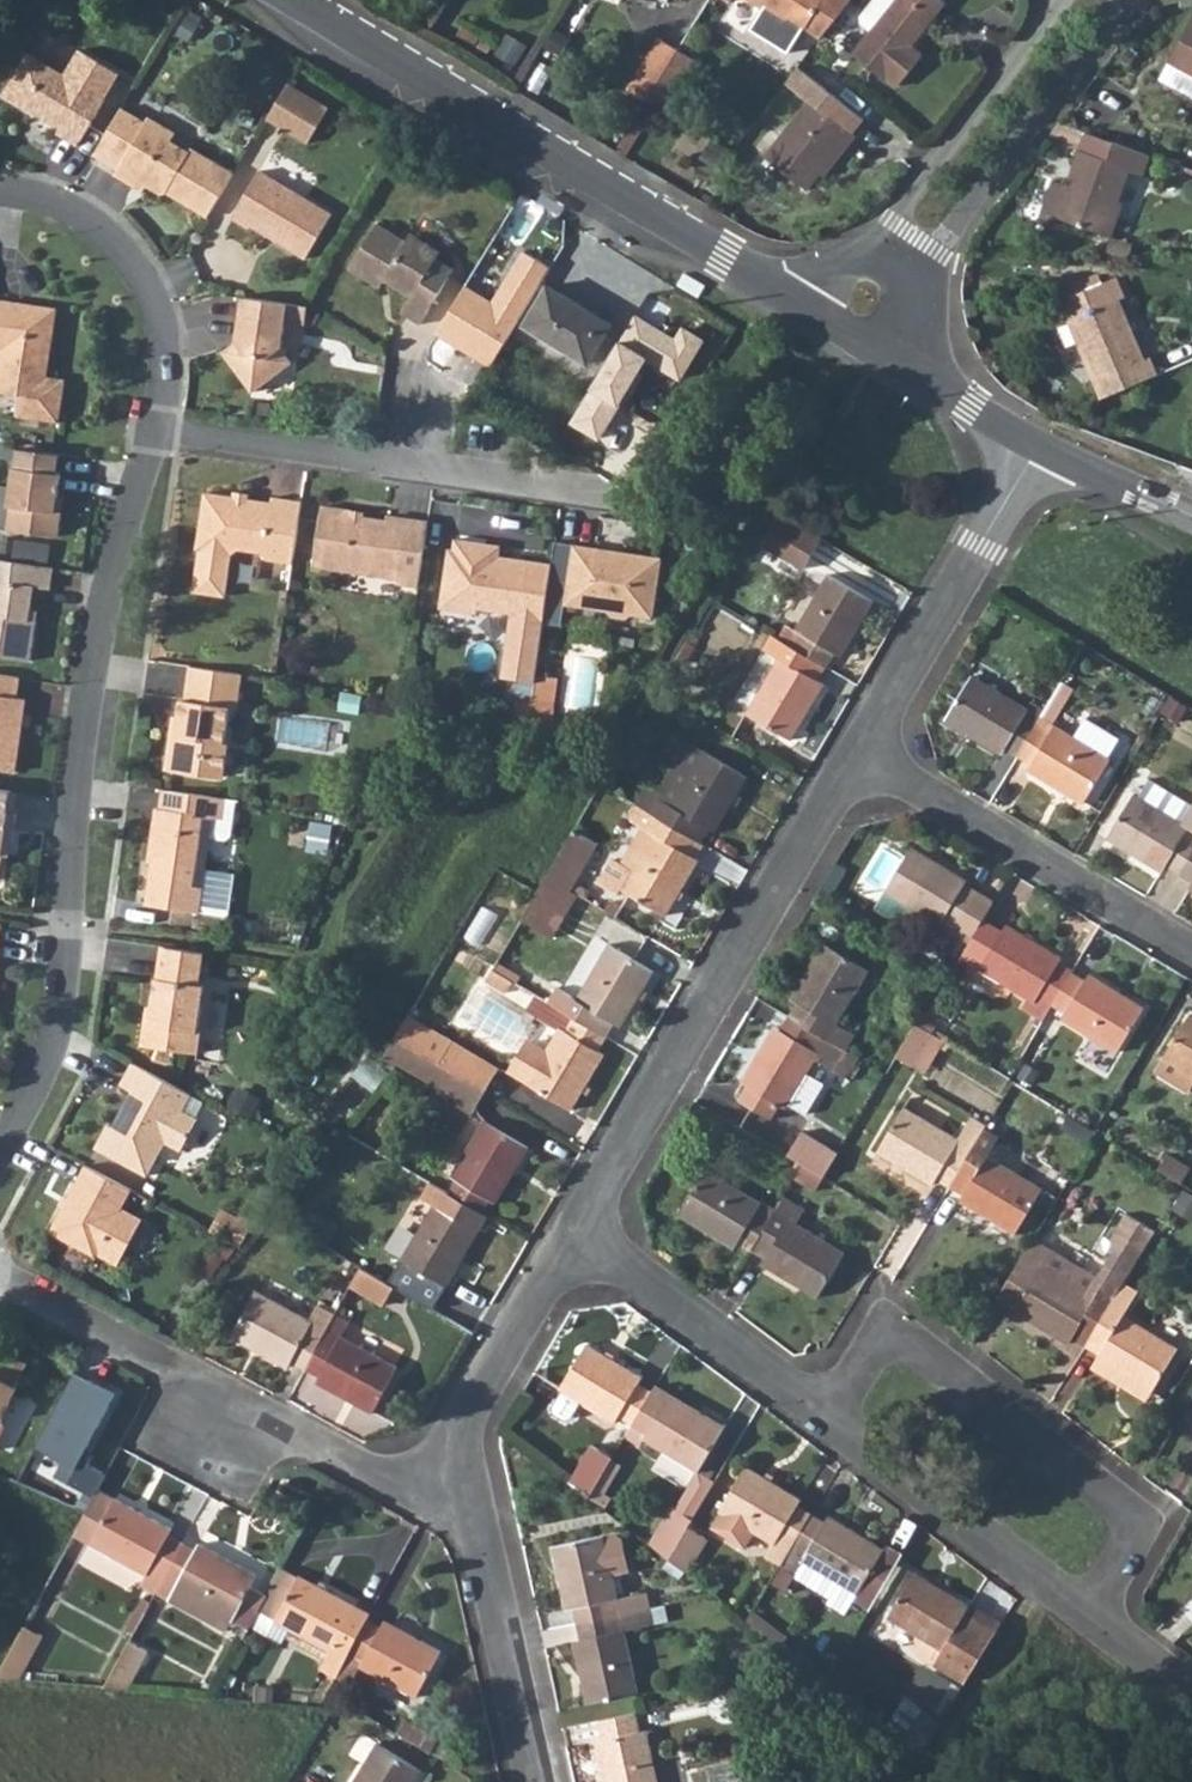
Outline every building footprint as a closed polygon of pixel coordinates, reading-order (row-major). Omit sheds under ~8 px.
[(763,7),(760,12),(783,27),(789,17),(805,27),(821,37),(851,0),(752,0),(763,7)] [(884,80),(885,77),(897,86),(923,52),(912,44),(945,1),(943,0),(894,0),(871,29),(852,54),(884,80)] [(871,29),(894,0),(873,0),(862,14),(863,23),(871,29)] [(1191,16),(1157,81),(1191,100),(1191,16)] [(630,87),(646,98),(678,47),(661,36),(630,87)] [(678,47),(646,98),(670,112),(701,61),(678,47)] [(4,99),(58,131),(55,136),(72,147),(76,141),(78,143),(104,101),(102,100),(114,81),(73,55),(60,77),(29,57),(4,99)] [(713,90),(756,122),(777,94),(734,62),(713,90)] [(820,172),(839,147),(844,150),(855,135),(852,132),(863,117),(799,66),(785,83),(808,102),(764,157),(806,190),(820,172)] [(327,112),(286,88),(266,121),(307,147),(327,112)] [(207,219),(234,176),(190,150),(188,154),(170,144),(175,136),(149,120),(146,125),(120,110),(92,157),(117,172),(114,177),(133,189),(137,182),(159,195),(166,195),(207,219)] [(1055,219),(1103,236),(1117,200),(1135,148),(1086,129),(1065,189),(1055,219)] [(820,172),(824,176),(844,150),(839,147),(820,172)] [(231,220),(249,231),(251,227),(306,260),(331,217),(260,174),(231,220)] [(1065,189),(1051,184),(1040,214),(1055,219),(1065,189)] [(1103,236),(1112,239),(1124,202),(1117,200),(1103,236)] [(401,314),(419,325),(453,270),(431,257),(429,246),(411,235),(406,242),(376,224),(349,270),(379,288),(383,281),(411,298),(401,314)] [(466,287),(436,336),(487,366),(546,268),(521,253),(490,301),(466,287)] [(1092,377),(1101,397),(1157,373),(1149,356),(1143,358),(1116,298),(1127,295),(1119,278),(1060,302),(1092,377)] [(524,326),(587,363),(610,325),(547,287),(524,326)] [(287,305),(243,298),(235,344),(222,353),(248,393),(289,365),(280,350),(284,323),(305,326),(308,309),(287,305)] [(56,424),(63,381),(44,379),(54,311),(0,302),(0,394),(17,396),(14,418),(56,424)] [(634,314),(568,426),(598,442),(645,365),(678,383),(704,341),(680,327),(673,339),(634,314)] [(17,470),(13,469),(10,489),(0,487),(0,530),(57,538),(60,514),(55,514),(60,476),(57,475),(60,455),(19,449),(17,470)] [(293,563),(302,502),(271,498),(271,502),(205,492),(196,549),(200,550),(193,592),(225,597),(231,555),(239,550),(261,553),(267,560),(293,563)] [(747,540),(801,571),(819,538),(766,509),(747,540)] [(419,587),(429,525),(387,519),(386,524),(351,519),(351,513),(323,510),(314,567),(397,580),(396,583),(419,587)] [(484,557),(485,548),(454,543),(453,553),(448,552),(440,609),(460,612),(476,614),(476,611),(512,615),(503,679),(536,684),(553,566),(499,558),(484,557)] [(565,607),(606,613),(612,618),(624,620),(629,617),(652,619),(661,558),(573,547),(565,607)] [(484,557),(499,558),(500,549),(485,548),(484,557)] [(31,662),(36,622),(30,621),(34,588),(50,591),(53,568),(0,560),(0,657),(31,662)] [(793,647),(826,666),(834,654),(840,657),(872,602),(827,575),(795,630),(801,634),(793,647)] [(752,620),(784,638),(793,622),(762,604),(752,620)] [(746,714),(791,740),(824,684),(818,681),(826,666),(793,647),(782,641),(774,655),(778,658),(746,714)] [(677,654),(687,659),(693,650),(684,644),(677,654)] [(188,666),(184,699),(180,699),(176,718),(171,717),(164,771),(216,779),(223,774),(227,747),(223,740),(228,709),(237,709),(241,674),(188,666)] [(14,773),(25,701),(16,701),(19,678),(0,675),(0,771),(14,773)] [(1017,755),(1036,723),(1045,710),(1031,701),(1026,708),(973,677),(947,721),(1000,753),(1003,747),(1017,755)] [(513,728),(529,728),(533,701),(517,699),(513,728)] [(529,728),(553,729),(555,704),(533,701),(529,728)] [(1017,755),(1032,764),(1029,770),(1083,803),(1109,759),(1055,726),(1051,732),(1036,723),(1017,755)] [(658,798),(671,805),(703,751),(690,744),(660,793),(658,798)] [(649,812),(701,844),(708,830),(714,833),(747,777),(703,751),(671,805),(658,798),(649,812)] [(1106,838),(1161,872),(1164,867),(1178,875),(1191,851),(1191,806),(1148,779),(1138,796),(1134,794),(1106,838)] [(638,805),(649,812),(658,798),(660,793),(649,786),(638,805)] [(161,790),(158,811),(154,810),(149,851),(152,855),(145,907),(197,915),(208,837),(210,820),(219,821),(222,800),(161,790)] [(3,845),(10,845),(15,816),(7,815),(11,792),(0,791),(0,863),(3,845)] [(233,801),(222,800),(219,821),(210,820),(208,837),(223,840),(228,836),(233,801)] [(649,812),(638,805),(628,821),(641,829),(620,866),(612,861),(603,876),(605,887),(617,893),(620,888),(665,915),(697,862),(692,858),(701,844),(649,812)] [(546,878),(571,893),(598,845),(573,831),(546,878)] [(940,926),(943,920),(957,928),(977,895),(964,887),(967,881),(912,848),(886,894),(940,926)] [(1191,884),(1191,851),(1178,875),(1191,884)] [(521,921),(551,938),(576,896),(571,893),(546,878),(536,893),(522,919),(521,921)] [(940,926),(953,935),(957,928),(943,920),(940,926)] [(1043,1022),(1052,1006),(1072,973),(1057,963),(1060,958),(1006,926),(980,970),(1028,1000),(1023,1009),(1043,1022)] [(549,1004),(606,1037),(614,1024),(620,1028),(653,973),(609,946),(576,1002),(556,990),(549,1004)] [(786,1017),(787,1018),(839,1049),(848,1033),(835,1025),(867,972),(823,946),(791,1001),(795,1004),(786,1017)] [(165,949),(161,979),(155,980),(150,1018),(144,1023),(141,1047),(197,1054),(200,1031),(196,1030),(203,986),(199,985),(203,955),(165,949)] [(1052,1006),(1066,1015),(1063,1020),(1117,1053),(1143,1009),(1090,976),(1086,982),(1072,973),(1052,1006)] [(527,1084),(571,1111),(604,1056),(598,1051),(606,1037),(549,1004),(547,1003),(536,1019),(557,1032),(545,1053),(527,1084)] [(1191,1078),(1191,1018),(1188,1016),(1162,1061),(1191,1078)] [(787,1018),(779,1032),(774,1029),(742,1084),(745,1087),(738,1100),(770,1119),(778,1106),(785,1109),(787,1106),(806,1074),(814,1061),(845,1080),(857,1059),(846,1052),(839,1049),(787,1018)] [(409,1019),(397,1039),(439,1063),(438,1064),(485,1090),(498,1069),(409,1019)] [(894,1058),(910,1068),(930,1035),(919,1028),(915,1025),(894,1058)] [(839,1049),(846,1052),(855,1036),(848,1033),(839,1049)] [(384,1059),(427,1084),(425,1088),(471,1115),(485,1090),(438,1064),(439,1063),(397,1039),(384,1059)] [(511,1074),(527,1084),(545,1053),(530,1044),(511,1074)] [(1154,1075),(1187,1094),(1191,1086),(1191,1078),(1162,1061),(1154,1075)] [(130,1064),(118,1085),(129,1091),(110,1127),(107,1125),(93,1148),(145,1175),(163,1143),(178,1151),(196,1119),(180,1110),(188,1095),(130,1064)] [(787,1106),(801,1114),(820,1081),(806,1074),(787,1106)] [(948,1189),(968,1155),(955,1148),(958,1141),(903,1109),(877,1153),(931,1185),(935,1181),(948,1189)] [(447,1195),(481,1215),(489,1201),(495,1205),(528,1149),(483,1123),(451,1178),(455,1181),(447,1195)] [(948,1189),(963,1198),(960,1202),(1014,1235),(1040,1191),(987,1158),(998,1139),(983,1129),(974,1144),(968,1155),(948,1189)] [(787,1156),(803,1165),(823,1178),(838,1154),(801,1133),(787,1156)] [(955,1148),(968,1155),(974,1144),(961,1138),(958,1141),(955,1148)] [(1157,1170),(1180,1185),(1190,1169),(1166,1155),(1157,1170)] [(119,1266),(143,1220),(122,1209),(131,1192),(86,1167),(50,1233),(96,1258),(98,1255),(119,1266)] [(751,1253),(772,1219),(757,1210),(760,1205),(705,1173),(679,1217),(734,1249),(737,1244),(751,1253)] [(447,1195),(439,1208),(433,1206),(401,1260),(446,1286),(478,1232),(472,1229),(481,1215),(447,1195)] [(751,1253),(765,1261),(762,1266),(817,1298),(843,1254),(795,1225),(804,1210),(784,1197),(772,1219),(751,1253)] [(1109,1275),(1123,1283),(1152,1234),(1123,1216),(1107,1241),(1110,1254),(1095,1278),(1104,1284),(1109,1275)] [(997,1301),(1069,1344),(1072,1340),(1084,1346),(1123,1283),(1109,1275),(1104,1284),(1094,1300),(1041,1270),(1052,1252),(1034,1240),(997,1301)] [(1052,1252),(1041,1270),(1094,1300),(1104,1284),(1095,1278),(1052,1252)] [(348,1287),(383,1307),(393,1288),(358,1267),(348,1287)] [(1084,1346),(1098,1355),(1095,1360),(1150,1393),(1175,1349),(1122,1317),(1137,1291),(1123,1283),(1084,1346)] [(304,1369),(322,1335),(309,1328),(311,1323),(254,1293),(230,1338),(288,1367),(291,1361),(304,1369)] [(304,1369),(318,1376),(315,1382),(372,1413),(396,1367),(341,1338),(349,1322),(334,1313),(322,1335),(304,1369)] [(631,1425),(650,1392),(638,1385),(641,1378),(585,1345),(559,1390),(563,1392),(553,1407),(554,1414),(565,1421),(571,1418),(580,1403),(614,1423),(617,1417),(631,1425)] [(3,1429),(1,1419),(18,1387),(15,1385),(27,1364),(0,1350),(0,1435),(3,1429)] [(1095,1360),(1090,1369),(1143,1402),(1150,1393),(1095,1360)] [(52,1479),(92,1499),(98,1489),(105,1474),(79,1461),(114,1397),(73,1373),(32,1448),(61,1464),(52,1479)] [(624,1437),(639,1446),(642,1439),(697,1473),(723,1427),(654,1386),(650,1392),(631,1425),(624,1437)] [(568,1483),(588,1498),(610,1460),(611,1458),(591,1445),(568,1483)] [(618,1464),(610,1460),(588,1498),(602,1509),(608,1499),(600,1495),(618,1464)] [(779,1566),(810,1513),(797,1505),(800,1499),(746,1467),(720,1512),(724,1515),(715,1530),(747,1549),(756,1534),(773,1544),(766,1558),(779,1566)] [(676,1509),(691,1519),(713,1481),(697,1473),(676,1509)] [(73,1535),(89,1546),(114,1498),(98,1489),(92,1499),(85,1513),(73,1535)] [(89,1546),(145,1575),(141,1586),(154,1593),(182,1542),(168,1534),(170,1530),(114,1498),(89,1546)] [(649,1545),(668,1559),(687,1527),(691,1519),(676,1509),(671,1506),(649,1545)] [(779,1566),(793,1574),(801,1560),(856,1593),(882,1548),(827,1516),(824,1521),(810,1513),(779,1566)] [(668,1559),(685,1572),(704,1538),(687,1527),(668,1559)] [(575,1624),(649,1607),(646,1593),(616,1600),(611,1576),(629,1572),(622,1540),(612,1533),(552,1546),(565,1609),(572,1609),(575,1624)] [(154,1593),(168,1601),(174,1590),(192,1600),(187,1610),(208,1622),(214,1612),(231,1621),(249,1588),(255,1576),(198,1545),(195,1550),(182,1542),(154,1593)] [(258,1613),(274,1621),(299,1576),(282,1567),(266,1597),(258,1613)] [(963,1684),(995,1631),(993,1629),(966,1612),(968,1607),(914,1574),(887,1619),(941,1651),(933,1666),(963,1684)] [(274,1621),(330,1652),(319,1674),(333,1682),(337,1675),(347,1655),(366,1619),(369,1614),(299,1576),(274,1621)] [(231,1621),(248,1631),(258,1613),(266,1597),(249,1588),(231,1621)] [(168,1601),(187,1610),(192,1600),(174,1590),(168,1601)] [(966,1612),(993,1629),(997,1620),(970,1603),(968,1607),(966,1612)] [(575,1624),(578,1640),(572,1642),(586,1704),(637,1692),(624,1630),(653,1623),(649,1607),(575,1624)] [(208,1622),(226,1631),(231,1621),(214,1612),(208,1622)] [(753,1612),(748,1621),(770,1639),(780,1645),(786,1637),(753,1612)] [(347,1655),(361,1662),(358,1667),(415,1698),(439,1652),(382,1621),(379,1626),(366,1619),(347,1655)] [(18,1679),(40,1637),(22,1628),(0,1669),(0,1678),(18,1679)] [(103,1688),(126,1690),(145,1653),(127,1643),(103,1688)] [(337,1675),(349,1682),(358,1667),(361,1662),(347,1655),(337,1675)] [(361,1713),(378,1723),(383,1713),(367,1704),(361,1713)] [(641,1710),(601,1716),(604,1734),(644,1727),(641,1710)] [(890,1730),(914,1749),(930,1728),(905,1710),(890,1730)] [(397,1734),(429,1753),(437,1739),(405,1721),(397,1734)] [(645,1732),(595,1744),(603,1781),(656,1781),(645,1732)] [(418,1772),(375,1746),(353,1781),(413,1781),(418,1772)] [(308,1773),(303,1781),(322,1781),(308,1773)]
